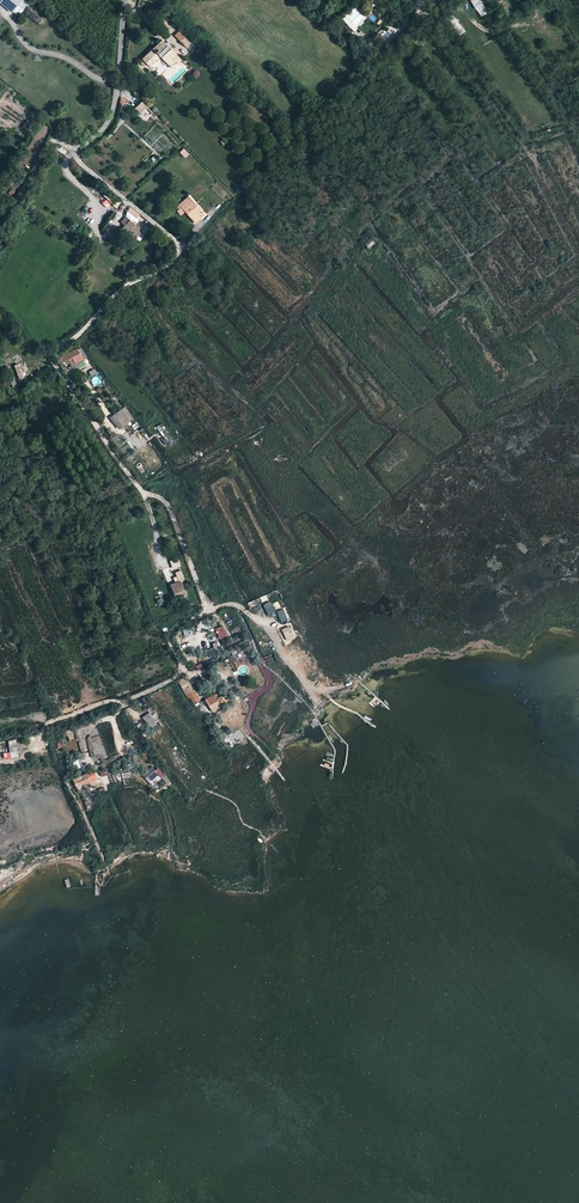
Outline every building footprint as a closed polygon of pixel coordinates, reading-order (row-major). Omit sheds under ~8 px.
[(17,17),(28,4),(23,0),(3,0),(0,3),(17,17)] [(24,11),(41,26),(46,20),(28,6),(24,11)] [(361,12),(355,7),(342,20),(354,32),(364,23),(363,22),(367,18),(361,12)] [(174,35),(187,47),(193,41),(180,29),(174,35)] [(160,56),(171,67),(180,57),(162,39),(143,59),(144,60),(142,61),(146,65),(148,64),(150,66),(160,56)] [(135,108),(141,113),(147,107),(142,101),(135,108)] [(27,120),(22,128),(28,131),(33,123),(27,120)] [(189,155),(184,149),(180,153),(185,159),(189,155)] [(185,212),(196,223),(206,214),(189,196),(177,207),(180,210),(182,208),(185,212)] [(177,207),(175,209),(182,215),(185,212),(182,208),(180,210),(177,207)] [(114,216),(118,220),(123,215),(119,211),(114,216)] [(129,221),(122,229),(139,243),(147,234),(136,224),(134,225),(129,221)] [(366,243),(371,250),(377,245),(371,239),(366,243)] [(175,273),(167,279),(170,283),(178,276),(175,273)] [(96,330),(90,336),(93,339),(99,333),(96,330)] [(76,349),(60,360),(62,364),(73,358),(79,353),(76,349)] [(89,372),(92,377),(98,373),(95,368),(89,372)] [(72,371),(67,373),(72,383),(77,381),(72,371)] [(119,430),(134,419),(126,406),(110,417),(119,430)] [(161,423),(155,428),(168,445),(174,440),(161,423)] [(172,569),(181,567),(179,559),(170,561),(172,569)] [(171,585),(175,594),(184,590),(179,581),(171,585)] [(184,590),(175,594),(177,598),(186,594),(184,590)] [(161,595),(155,597),(158,606),(164,604),(161,595)] [(268,615),(275,612),(270,601),(263,605),(268,615)] [(284,608),(276,612),(281,622),(289,619),(284,608)] [(215,629),(220,639),(227,636),(222,626),(215,629)] [(281,629),(283,634),(291,632),(288,626),(281,629)] [(182,630),(184,636),(193,633),(191,628),(182,630)] [(205,646),(206,651),(215,648),(215,650),(218,649),(216,642),(205,646)] [(193,706),(200,702),(187,677),(179,681),(193,706)] [(203,697),(213,713),(223,706),(221,703),(224,701),(221,696),(218,698),(216,694),(211,697),(209,694),(203,697)] [(64,732),(67,737),(68,736),(73,734),(71,729),(64,732)] [(142,774),(148,781),(157,774),(161,777),(163,775),(157,768),(154,771),(151,766),(142,774)] [(76,778),(78,782),(82,779),(83,783),(89,780),(85,773),(76,778)] [(157,774),(148,781),(151,785),(161,777),(157,774)]
